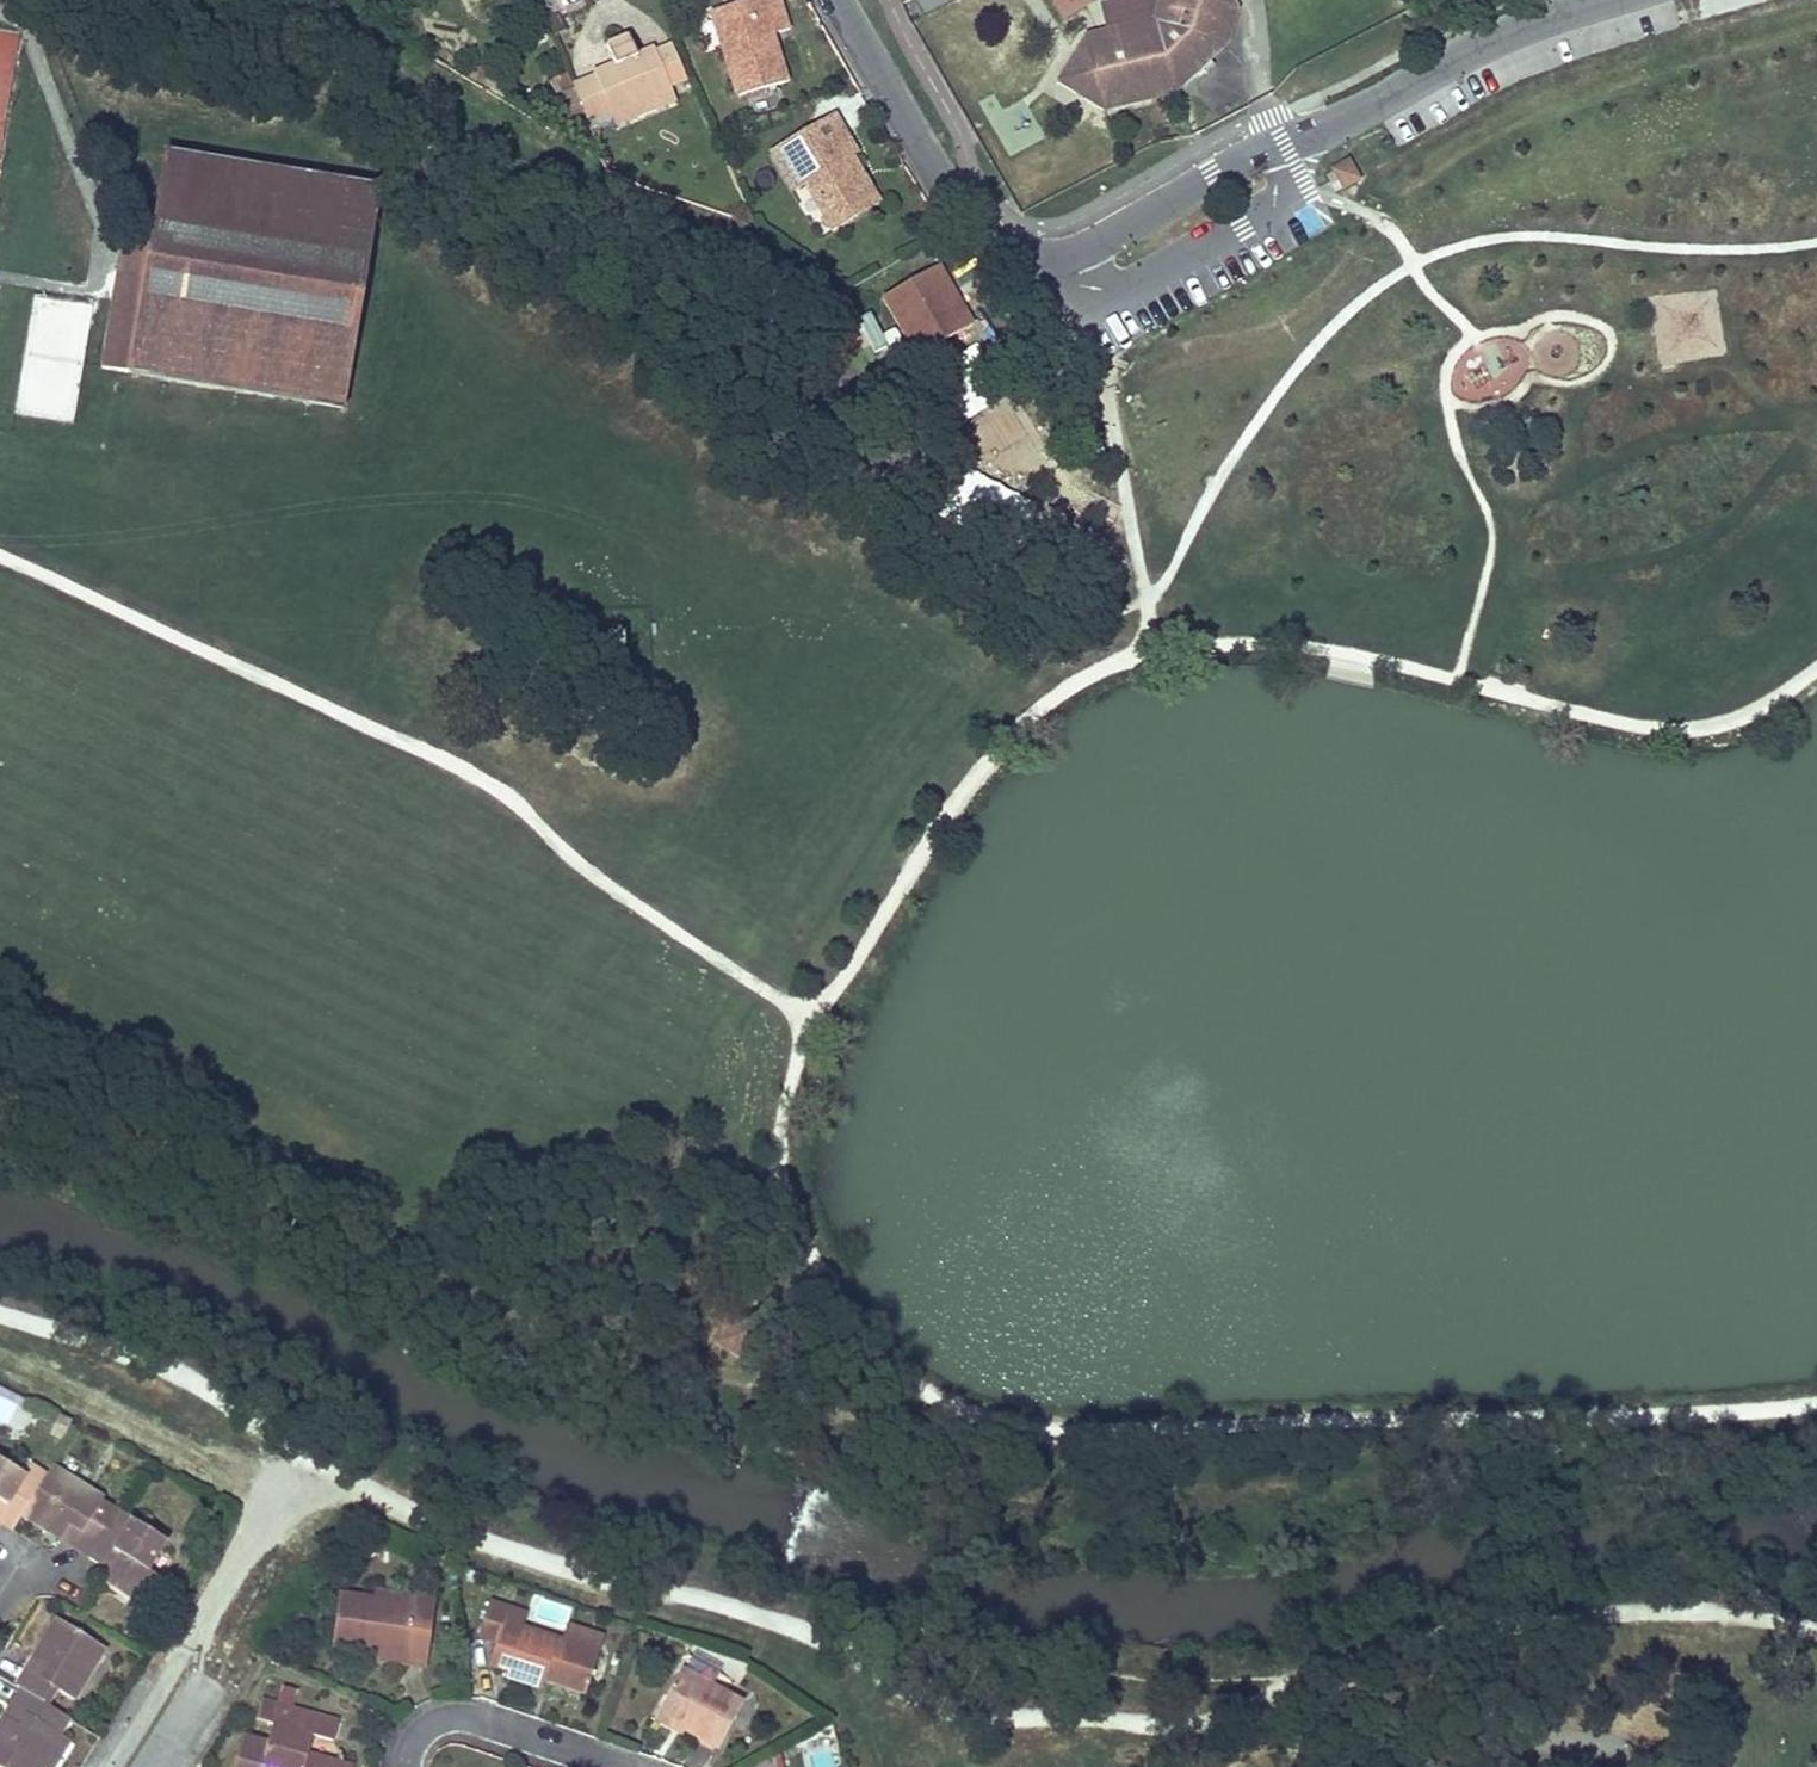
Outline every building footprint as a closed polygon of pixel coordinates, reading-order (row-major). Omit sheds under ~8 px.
[(719,32),(737,96),(781,83),(768,35),(788,30),(780,0),(751,0),(720,8),(727,30),(719,32)] [(1154,20),(1119,28),(1083,35),(1056,81),(1103,110),(1175,93),(1171,78),(1182,76),(1185,83),(1200,69),(1204,73),(1212,66),(1208,60),(1213,56),(1216,44),(1224,46),(1234,9),(1230,0),(1160,0),(1154,20)] [(720,8),(713,10),(719,32),(727,30),(720,8)] [(635,56),(627,36),(605,45),(613,65),(592,73),(593,77),(571,86),(587,123),(609,114),(669,89),(653,52),(652,49),(635,56)] [(685,79),(670,45),(653,52),(668,87),(685,79)] [(1171,78),(1175,93),(1185,83),(1182,76),(1171,78)] [(669,89),(609,114),(617,131),(677,107),(669,89)] [(857,153),(836,117),(797,140),(781,150),(774,154),(795,190),(811,180),(819,195),(817,202),(825,204),(838,227),(879,203),(851,157),(857,153)] [(118,273),(105,361),(345,398),(378,182),(176,152),(161,246),(132,242),(128,274),(118,273)] [(1350,159),(1333,169),(1344,187),(1360,177),(1350,159)] [(934,265),(914,276),(949,337),(969,325),(934,265)] [(949,337),(914,276),(879,297),(914,357),(949,337)] [(34,294),(14,412),(73,422),(93,304),(34,294)] [(1019,550),(1039,499),(963,470),(943,521),(1019,550)] [(623,650),(623,635),(613,635),(614,650),(623,650)] [(5,1504),(0,1512),(0,1521),(14,1529),(23,1514),(47,1475),(29,1464),(23,1474),(0,1460),(0,1501),(5,1504)] [(47,1475),(23,1514),(62,1539),(70,1526),(81,1532),(73,1545),(90,1556),(108,1526),(93,1516),(102,1501),(104,1498),(53,1466),(47,1475)] [(102,1501),(93,1516),(108,1526),(118,1511),(102,1501)] [(108,1526),(90,1556),(104,1564),(112,1550),(121,1556),(112,1570),(104,1583),(139,1604),(157,1575),(147,1569),(165,1540),(118,1511),(108,1526)] [(70,1526),(62,1539),(73,1545),(81,1532),(70,1526)] [(112,1550),(104,1564),(112,1570),(121,1556),(112,1550)] [(372,1588),(371,1598),(413,1604),(410,1623),(429,1626),(433,1596),(372,1588)] [(330,1645),(370,1650),(404,1655),(403,1663),(424,1666),(429,1626),(410,1623),(413,1604),(371,1598),(338,1594),(330,1645)] [(487,1664),(504,1670),(505,1668),(542,1680),(582,1693),(596,1653),(521,1626),(525,1613),(487,1601),(476,1632),(496,1638),(487,1664)] [(26,1670),(17,1686),(20,1688),(47,1705),(56,1689),(73,1700),(104,1647),(57,1619),(33,1658),(48,1667),(41,1679),(26,1670)] [(370,1650),(369,1660),(403,1663),(404,1655),(370,1650)] [(33,1658),(26,1670),(41,1679),(48,1667),(33,1658)] [(505,1668),(504,1670),(501,1678),(509,1680),(537,1689),(540,1690),(542,1680),(505,1668)] [(678,1668),(654,1715),(684,1731),(716,1749),(741,1702),(678,1668)] [(4,1715),(0,1722),(0,1766),(41,1766),(60,1734),(70,1718),(47,1705),(20,1688),(11,1705),(25,1714),(19,1724),(4,1715)] [(303,1761),(305,1754),(310,1735),(332,1740),(337,1721),(271,1703),(265,1722),(270,1724),(258,1766),(323,1766),(303,1761)] [(11,1705),(4,1715),(19,1724),(25,1714),(11,1705)] [(684,1731),(654,1715),(651,1721),(681,1737),(684,1731)] [(41,1766),(57,1766),(72,1742),(60,1734),(41,1766)] [(305,1754),(303,1761),(323,1766),(327,1766),(329,1760),(305,1754)]
